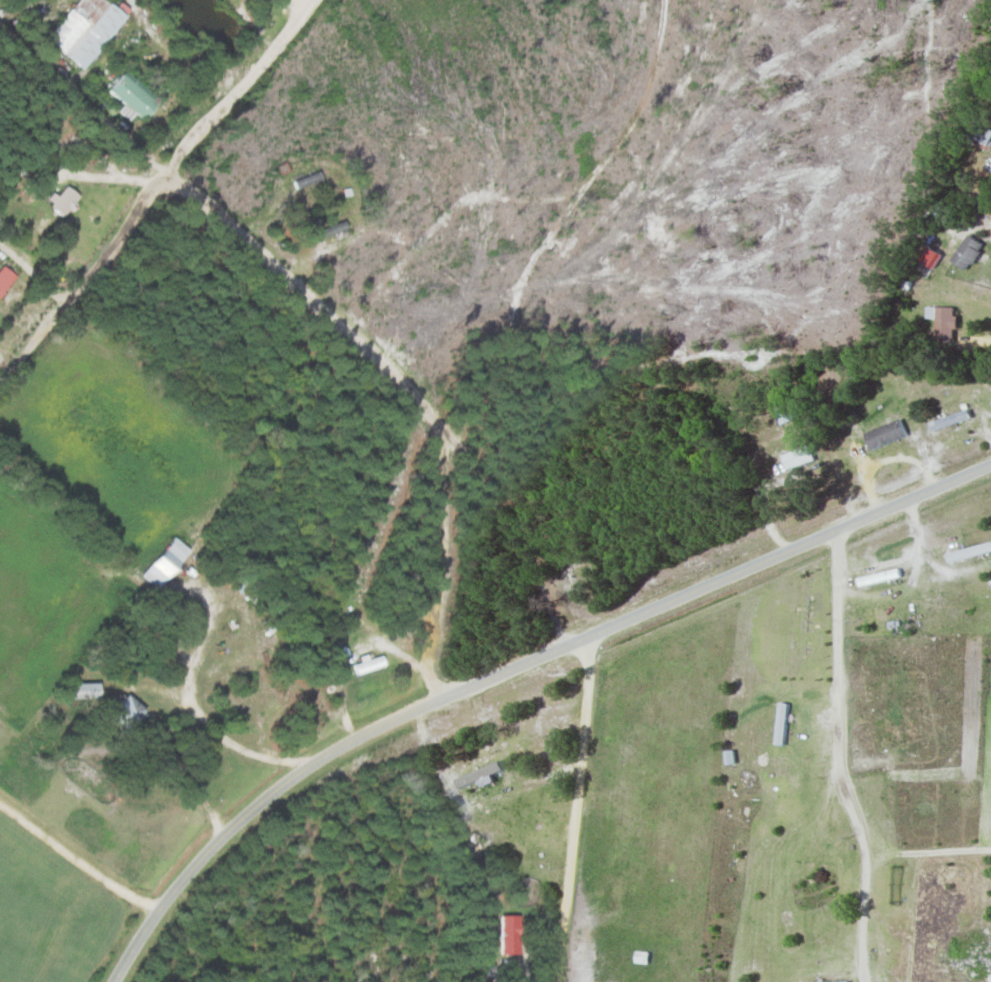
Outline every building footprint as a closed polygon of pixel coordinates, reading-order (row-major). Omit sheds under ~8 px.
[(81,70),(124,16),(105,0),(76,0),(44,40),(81,70)] [(158,100),(124,71),(106,91),(141,120),(158,100)] [(292,181),(295,190),(321,182),(318,173),(292,181)] [(51,193),(43,204),(60,218),(76,197),(64,187),(56,197),(51,193)] [(315,232),(321,246),(349,235),(344,221),(315,232)] [(950,261),(966,272),(984,247),(968,236),(950,261)] [(923,264),(933,269),(939,254),(928,250),(923,264)] [(1,267),(0,268),(0,295),(14,279),(1,267)] [(954,307),(926,307),(926,319),(936,319),(936,339),(954,339),(954,307)] [(864,435),(871,451),(906,435),(899,419),(864,435)] [(788,471),(814,459),(808,446),(782,458),(788,471)] [(138,576),(153,590),(188,552),(173,538),(138,576)] [(948,563),(990,552),(990,542),(946,553),(948,563)] [(901,577),(898,567),(857,578),(860,588),(901,577)] [(355,674),(383,666),(381,657),(352,666),(355,674)] [(64,684),(64,700),(96,700),(96,684),(64,684)] [(100,710),(130,734),(146,713),(122,695),(115,704),(109,699),(100,710)] [(455,769),(462,786),(506,768),(499,750),(455,769)] [(889,783),(889,796),(902,796),(902,782),(889,783)] [(519,955),(519,916),(500,916),(500,955),(519,955)] [(648,952),(635,951),(634,963),(647,964),(648,952)]
